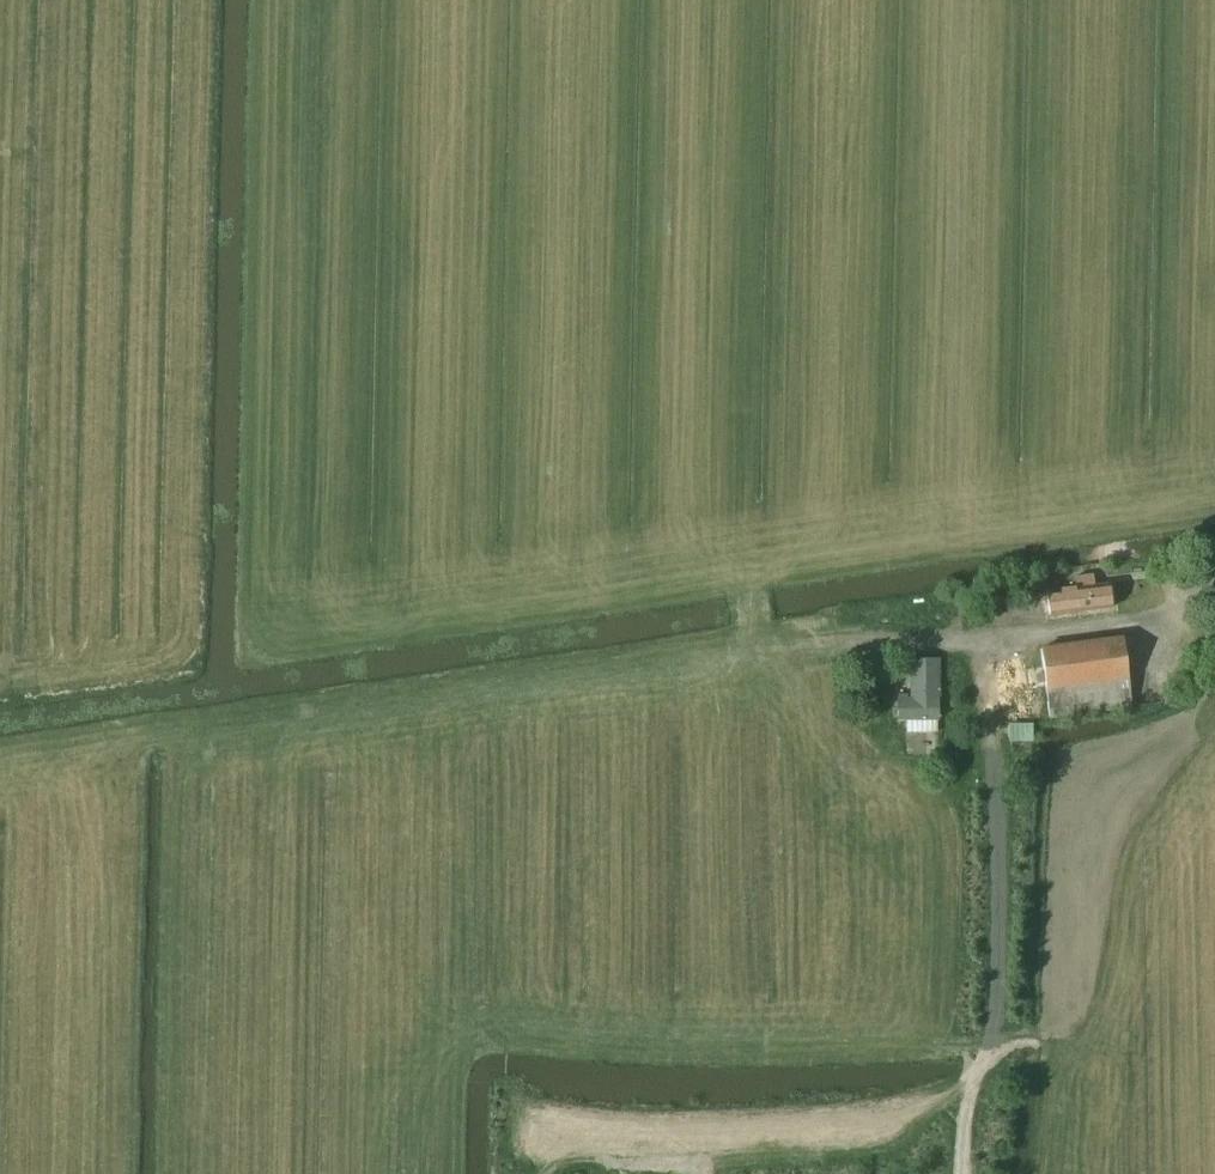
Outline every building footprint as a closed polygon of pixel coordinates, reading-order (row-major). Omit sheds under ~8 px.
[(1112,606),(1109,582),(1086,585),(1085,575),(1074,576),(1075,587),(1046,591),(1049,615),(1112,606)] [(1040,647),(1045,690),(1049,719),(1132,708),(1128,679),(1122,636),(1040,647)] [(897,722),(939,722),(939,659),(910,659),(909,694),(897,694),(897,722)] [(1010,739),(1034,739),(1034,721),(1009,721),(1010,739)]
